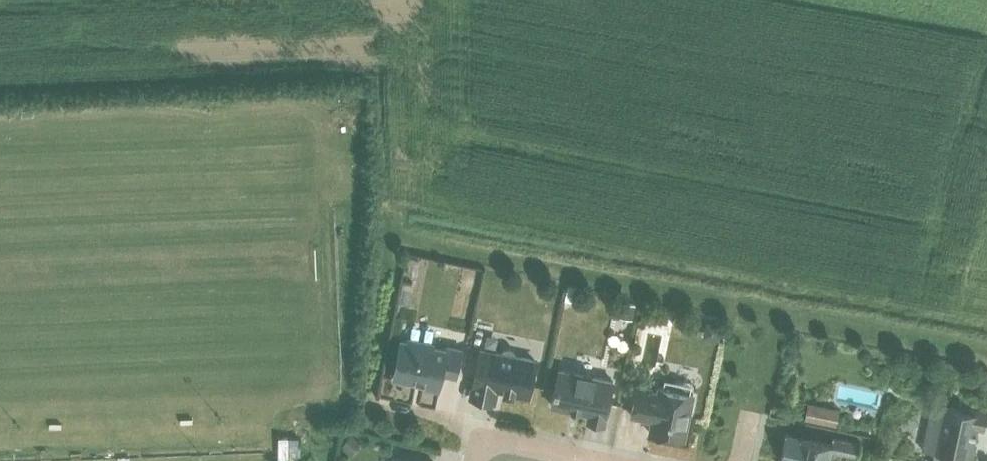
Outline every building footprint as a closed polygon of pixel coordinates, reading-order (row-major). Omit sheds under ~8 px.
[(618,314),(633,317),(636,303),(621,300),(618,314)] [(647,305),(644,318),(656,320),(659,307),(647,305)] [(433,345),(430,342),(412,338),(408,340),(401,339),(393,376),(397,377),(398,381),(407,382),(410,380),(425,383),(424,386),(440,389),(443,373),(457,375),(462,348),(447,345),(447,348),(433,345)] [(500,352),(481,349),(471,396),(494,400),(497,386),(505,388),(504,392),(514,394),(514,392),(529,395),(536,360),(517,356),(516,351),(512,347),(507,346),(502,348),(500,352)] [(613,380),(559,369),(551,404),(590,412),(588,420),(605,423),(613,380)] [(650,432),(684,439),(693,393),(689,392),(691,383),(665,378),(663,387),(659,386),(658,392),(651,391),(652,387),(637,384),(631,414),(653,419),(650,432)] [(830,378),(825,394),(869,405),(873,389),(830,378)] [(838,416),(840,408),(808,402),(807,410),(805,417),(821,421),(837,424),(838,416)] [(932,460),(967,460),(968,459),(970,459),(971,456),(973,454),(975,448),(973,445),(973,442),(974,442),(978,426),(984,428),(986,416),(986,410),(963,405),(962,408),(945,404),(934,451),(932,460)] [(831,442),(786,432),(780,459),(789,460),(829,460),(831,449),(858,455),(861,442),(833,436),(831,442)] [(352,433),(341,445),(350,454),(361,441),(352,433)] [(885,440),(892,452),(902,445),(894,434),(885,440)] [(270,435),(269,460),(290,460),(291,435),(270,435)]
